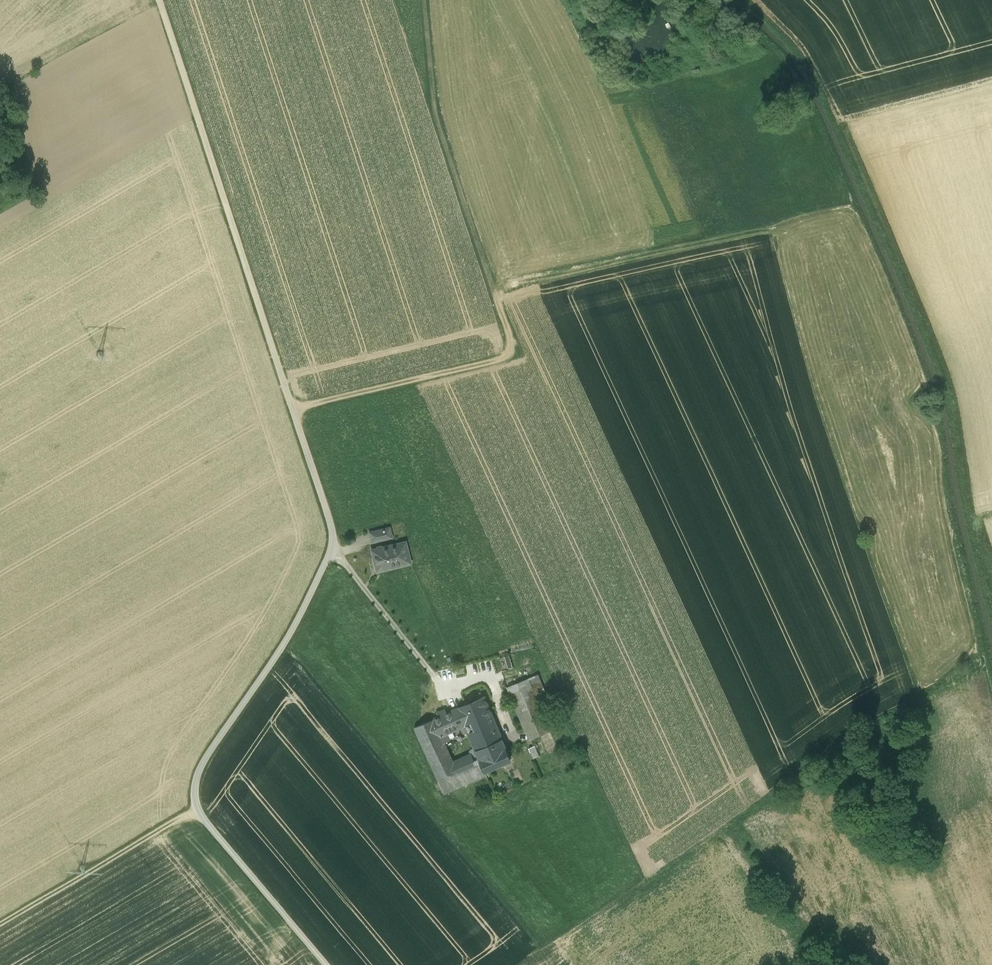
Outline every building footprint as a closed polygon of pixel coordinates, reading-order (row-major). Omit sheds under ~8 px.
[(372,541),(372,542),(391,537),(389,528),(370,533),(370,534),(371,534),(372,541)] [(375,550),(372,551),(377,571),(409,563),(404,543),(383,548),(380,547),(377,548),(375,550)] [(537,675),(528,678),(547,724),(550,731),(559,727),(537,675)] [(507,687),(527,734),(547,724),(528,678),(507,687)] [(476,750),(477,752),(502,740),(484,697),(459,708),(458,708),(466,725),(467,728),(476,750)] [(451,711),(458,728),(466,725),(458,708),(451,711)] [(458,728),(451,711),(446,714),(445,710),(438,714),(440,716),(434,719),(445,743),(450,741),(447,734),(458,728)] [(458,772),(452,760),(445,743),(434,719),(414,728),(438,781),(458,772)] [(550,731),(547,724),(527,734),(530,740),(550,731)] [(485,771),(511,760),(502,740),(477,752),(481,762),(485,771)] [(535,745),(529,748),(533,759),(540,756),(535,745)] [(452,760),(458,772),(476,765),(481,762),(477,752),(476,750),(452,760)] [(485,771),(481,762),(476,765),(479,773),(485,771)] [(458,772),(438,781),(445,794),(487,776),(485,771),(479,773),(476,765),(458,772)]
